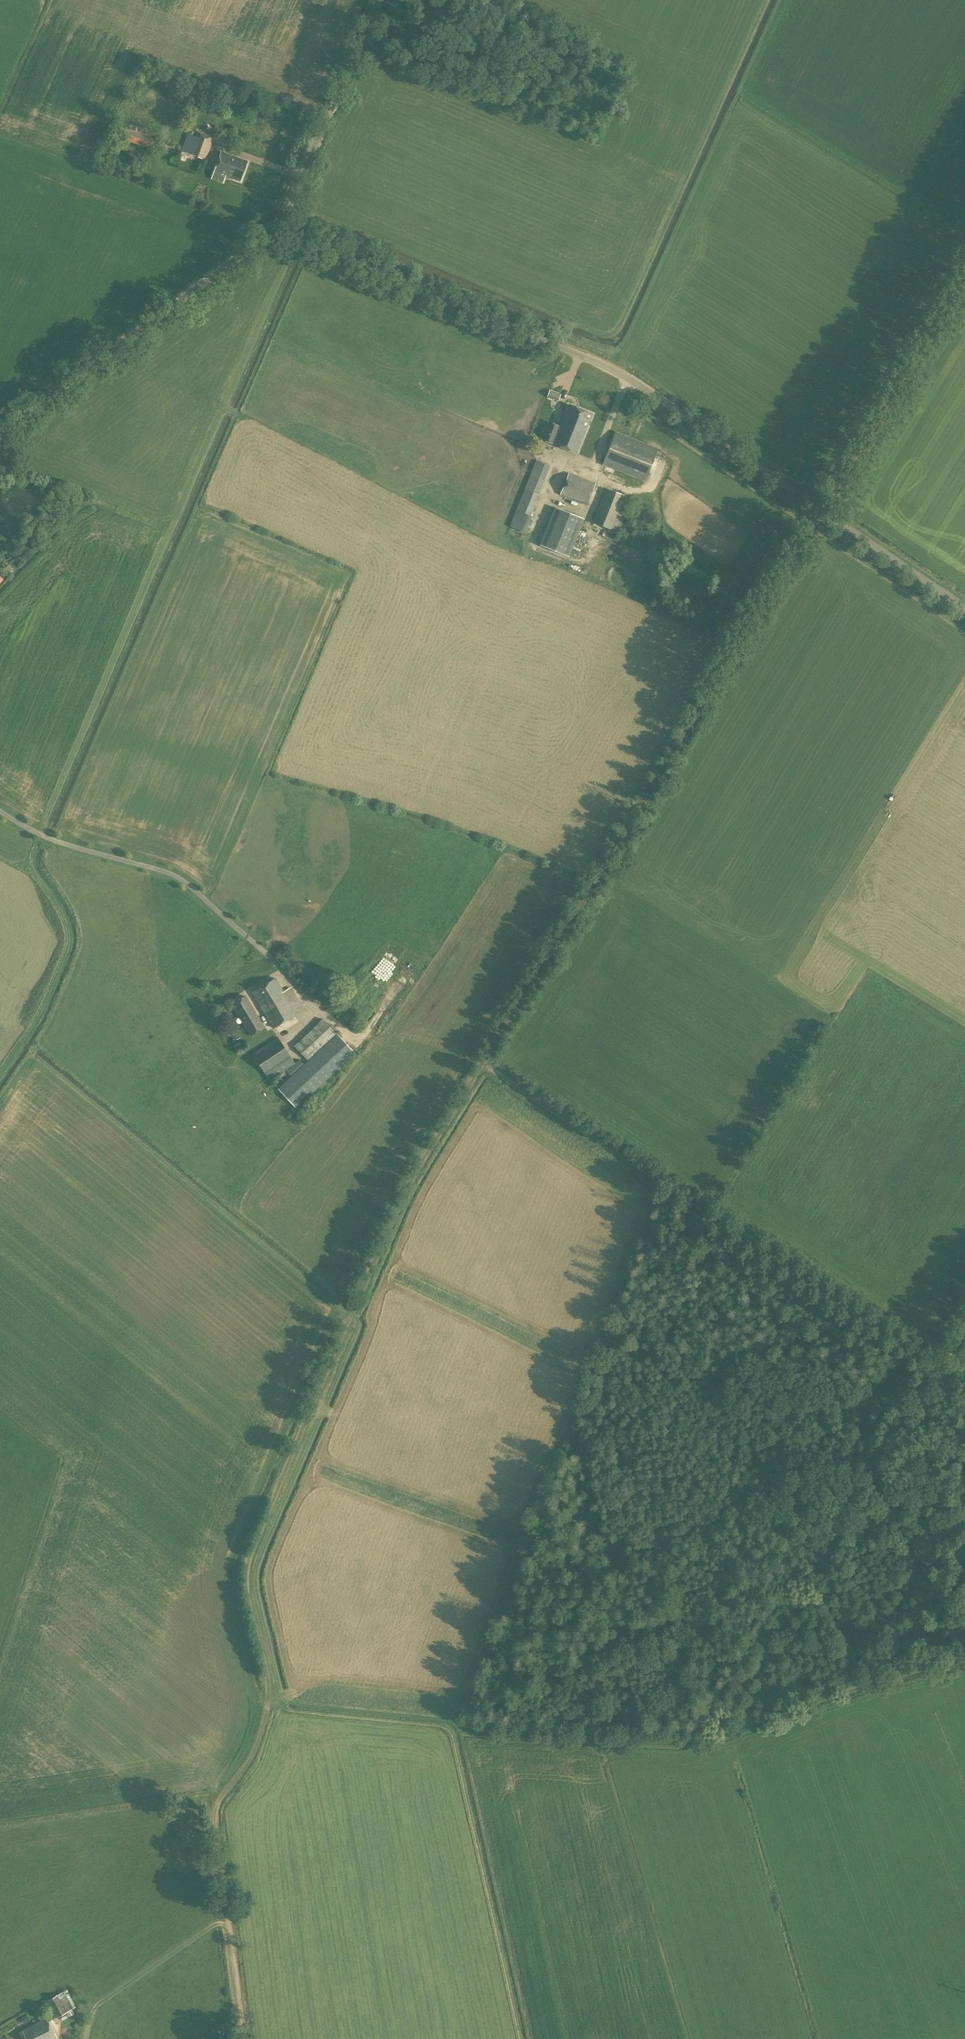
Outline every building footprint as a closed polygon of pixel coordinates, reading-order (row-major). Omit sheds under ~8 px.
[(148,148),(153,131),(122,123),(117,139),(148,148)] [(206,160),(213,137),(198,132),(196,137),(188,134),(181,152),(206,160)] [(221,152),(214,172),(212,180),(222,183),(225,176),(241,181),(247,162),(221,152)] [(569,404),(560,428),(548,423),(544,432),(541,439),(589,458),(600,429),(588,425),(593,414),(569,404)] [(645,482),(658,449),(615,431),(602,464),(645,482)] [(539,495),(550,466),(536,460),(509,526),(527,533),(534,517),(531,516),(539,495)] [(595,483),(569,473),(560,495),(587,505),(595,483)] [(606,488),(592,523),(617,533),(631,499),(606,488)] [(569,557),(584,519),(554,507),(539,545),(569,557)] [(274,1027),(304,1009),(294,993),(286,997),(275,978),(252,992),(274,1027)] [(247,1028),(259,1020),(245,997),(233,1004),(247,1028)] [(337,1034),(322,1019),(315,1025),(316,1026),(294,1046),(308,1061),(304,1064),(299,1059),(295,1064),(278,1039),(253,1055),(270,1081),(280,1075),(272,1082),(295,1108),(355,1053),(337,1034)] [(64,1991),(58,1994),(46,2000),(56,2018),(73,2009),(64,1991)] [(56,2037),(46,2018),(23,2030),(27,2038),(53,2038),(56,2037)]
